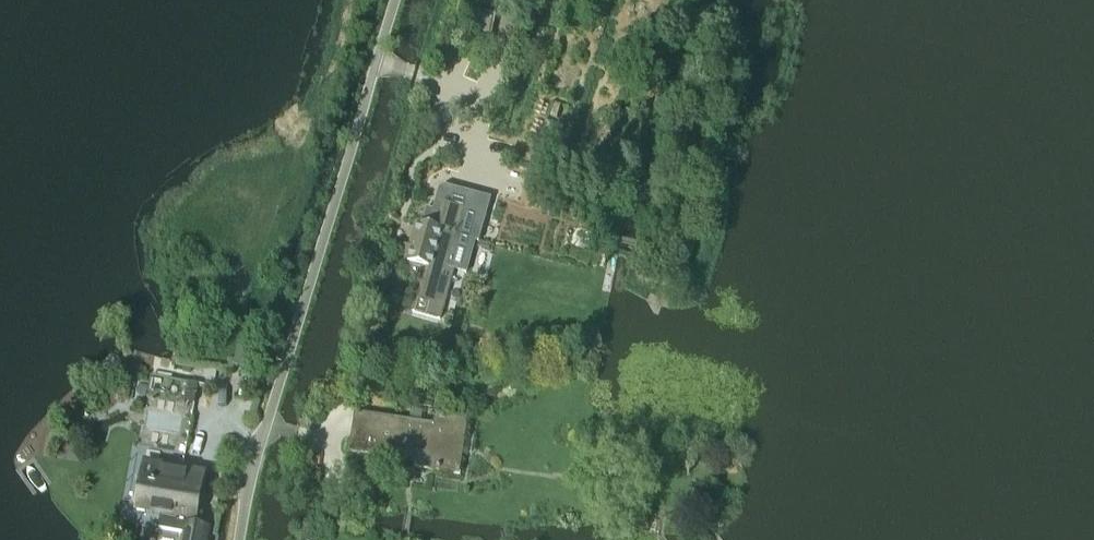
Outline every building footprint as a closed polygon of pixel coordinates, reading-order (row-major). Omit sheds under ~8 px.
[(546,120),(541,137),(558,142),(563,125),(546,120)] [(422,226),(418,225),(407,264),(411,265),(408,276),(421,280),(412,313),(440,321),(442,312),(452,315),(479,215),(469,212),(472,202),(444,194),(438,218),(425,214),(422,226)] [(237,349),(232,367),(244,370),(249,352),(237,349)] [(186,392),(184,403),(194,404),(196,394),(186,392)] [(434,426),(355,414),(349,452),(415,462),(414,468),(459,474),(467,420),(435,416),(434,426)] [(684,437),(679,449),(690,453),(695,441),(684,437)] [(137,509),(162,514),(159,529),(185,533),(184,539),(205,539),(207,530),(188,526),(189,519),(195,520),(204,474),(145,463),(137,509)]
